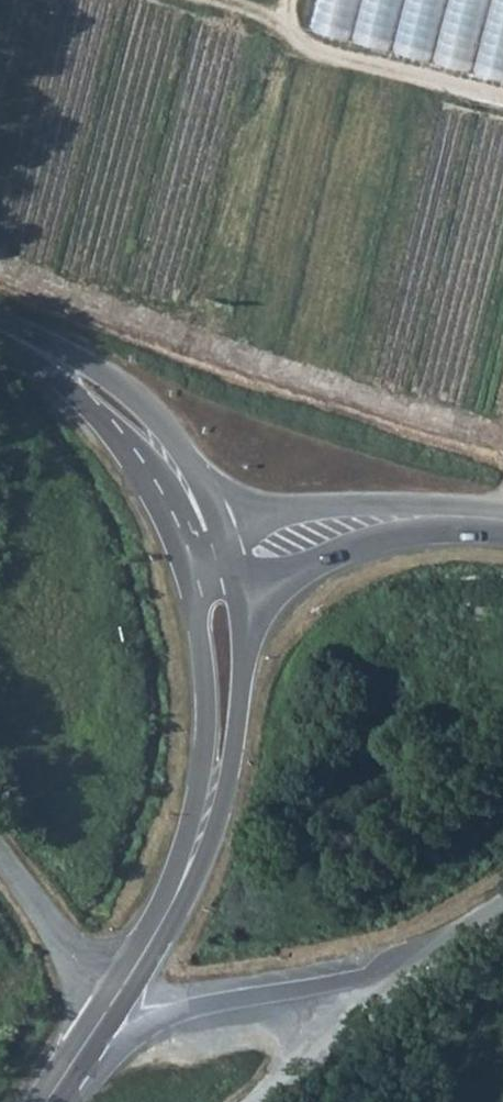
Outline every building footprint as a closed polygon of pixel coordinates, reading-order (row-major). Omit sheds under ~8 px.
[(305,33),(502,85),(502,0),(314,0),(305,33)]
